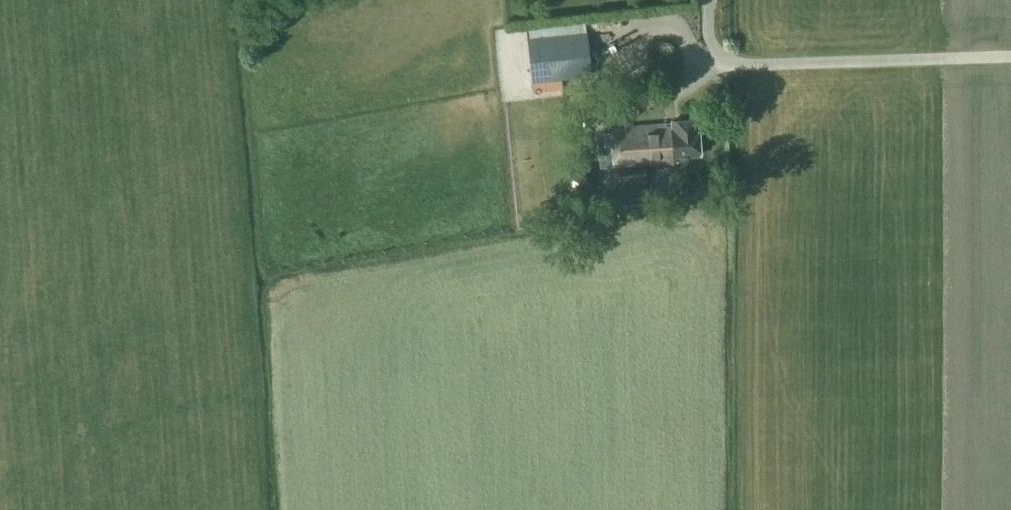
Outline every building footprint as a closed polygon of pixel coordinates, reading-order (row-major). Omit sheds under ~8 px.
[(591,73),(587,33),(527,39),(531,79),(591,73)] [(670,122),(610,129),(617,186),(645,184),(643,166),(676,164),(675,158),(700,156),(699,119),(670,121),(670,122)]
